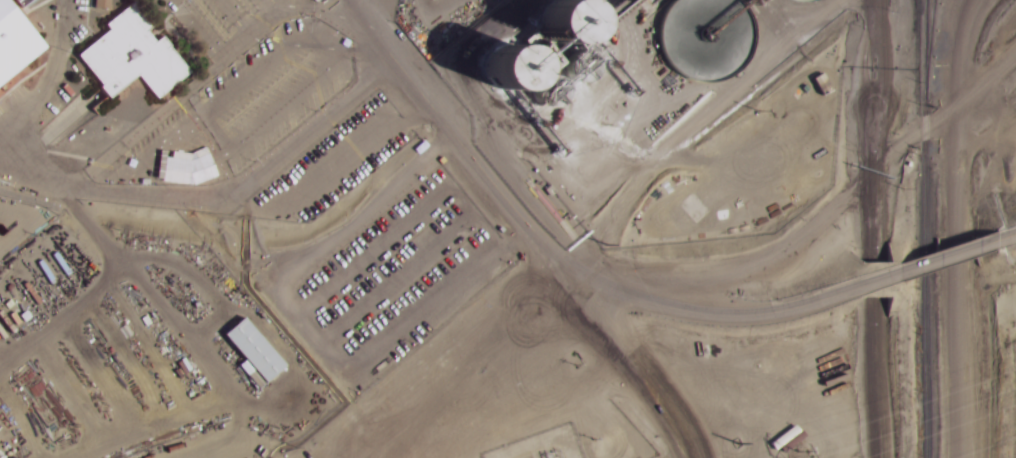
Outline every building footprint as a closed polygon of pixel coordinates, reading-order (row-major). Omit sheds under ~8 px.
[(677,77),(742,79),(743,36),(734,35),(734,0),(679,0),(677,77)] [(573,35),(575,28),(575,20),(572,13),(566,8),(560,4),(552,3),(545,4),(538,8),(534,14),(531,20),(530,28),(532,35),(536,41),(542,46),(549,48),(556,48),(563,46),(569,41),(573,35)] [(68,56),(98,32),(94,26),(123,5),(143,29),(138,34),(145,43),(150,39),(178,75),(147,101),(126,79),(100,102),(90,90),(92,88),(68,56)] [(33,46),(0,74),(0,6),(33,46)] [(521,77),(522,70),(520,63),(517,56),(511,51),(505,49),(497,48),(490,49),(484,53),(479,59),(476,67),(476,75),(479,82),(484,88),(490,92),(498,94),(506,93),(513,89),(518,84),(521,77)] [(235,320),(276,367),(249,391),(229,367),(235,362),(215,336),(235,320)]
